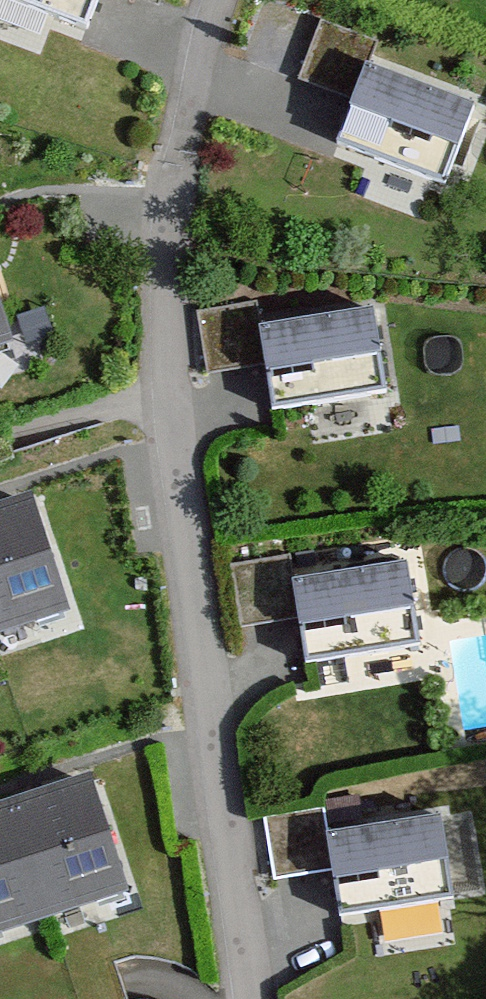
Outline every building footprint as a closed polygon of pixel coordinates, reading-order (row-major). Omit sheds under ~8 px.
[(86,34),(98,0),(0,0),(0,2),(86,34)] [(159,12),(163,0),(127,0),(159,12)] [(301,82),(355,102),(368,67),(376,43),(322,24),(301,82)] [(355,102),(338,150),(447,188),(476,106),(368,67),(355,102)] [(264,358),(260,329),(257,307),(201,315),(208,366),(264,358)] [(264,358),(272,411),(386,394),(374,312),(260,329),(264,358)] [(14,495),(0,500),(0,635),(57,614),(14,495)] [(298,612),(293,579),(288,550),(230,559),(239,621),(298,612)] [(298,612),(308,672),(426,653),(411,560),(293,579),(298,612)] [(75,769),(0,793),(0,922),(113,886),(75,769)] [(446,803),(324,820),(331,866),(338,916),(459,900),(446,803)] [(322,805),(268,812),(276,873),(331,866),(324,820),(322,805)]
